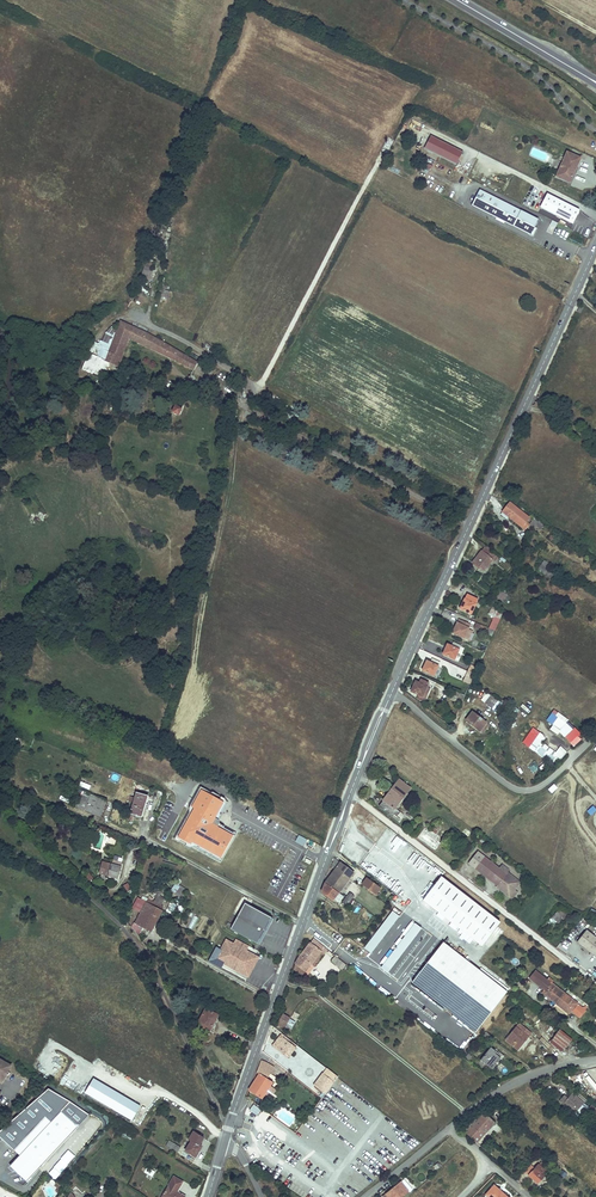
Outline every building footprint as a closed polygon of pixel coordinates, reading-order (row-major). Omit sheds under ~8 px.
[(465,151),(432,136),(426,149),(459,164),(465,151)] [(569,152),(558,177),(571,183),(583,158),(569,152)] [(537,228),(541,221),(482,191),(474,206),(531,235),(534,229),(537,228)] [(547,192),(540,209),(573,223),(581,207),(547,192)] [(553,234),(557,222),(551,220),(547,232),(553,234)] [(144,267),(141,277),(150,281),(153,270),(151,269),(153,261),(149,260),(146,267),(144,267)] [(169,300),(170,291),(162,290),(161,299),(169,300)] [(130,302),(126,310),(128,311),(129,310),(137,314),(141,307),(130,302)] [(108,356),(106,361),(111,363),(118,366),(129,338),(145,346),(173,359),(178,351),(161,342),(147,334),(121,321),(112,345),(108,356)] [(104,342),(100,352),(108,356),(112,345),(104,342)] [(93,348),(89,353),(106,361),(108,356),(100,352),(93,348)] [(197,363),(178,351),(173,359),(194,369),(197,363)] [(89,353),(81,370),(104,381),(111,363),(106,361),(89,353)] [(175,406),(173,412),(179,415),(181,409),(175,406)] [(509,501),(502,510),(509,516),(525,528),(527,525),(525,521),(528,516),(509,501)] [(509,516),(502,510),(499,514),(507,520),(509,516)] [(539,530),(542,526),(534,519),(528,525),(533,529),(535,526),(539,530)] [(483,547),(472,560),(479,566),(480,565),(484,568),(492,559),(494,561),(497,558),(483,547)] [(545,561),(538,570),(551,580),(554,575),(549,570),(552,567),(545,561)] [(507,596),(500,591),(496,596),(503,602),(507,596)] [(461,598),(456,608),(469,615),(475,601),(467,597),(466,600),(461,598)] [(527,597),(522,603),(528,608),(533,602),(527,597)] [(492,605),(487,614),(493,617),(488,628),(492,630),(500,612),(492,605)] [(457,619),(451,631),(463,637),(468,624),(457,619)] [(488,628),(474,622),(472,627),(485,633),(488,628)] [(445,643),(441,653),(454,659),(460,645),(452,642),(450,645),(445,643)] [(426,660),(422,668),(434,674),(440,662),(432,658),(431,662),(426,660)] [(476,667),(468,663),(466,669),(473,673),(476,667)] [(448,676),(461,679),(464,670),(450,667),(448,676)] [(466,669),(461,680),(468,683),(473,673),(466,669)] [(416,680),(412,690),(421,694),(424,695),(428,686),(430,682),(423,678),(420,682),(416,680)] [(424,695),(421,694),(418,698),(425,701),(432,688),(428,686),(424,695)] [(455,689),(450,699),(459,703),(463,693),(455,689)] [(492,694),(485,702),(493,709),(494,708),(499,701),(492,694)] [(499,701),(494,708),(497,710),(502,703),(499,701)] [(486,719),(472,708),(470,712),(467,710),(465,713),(467,715),(465,718),(479,728),(480,727),(482,728),(487,722),(485,721),(486,719)] [(558,734),(558,733),(576,745),(583,735),(566,723),(569,719),(558,711),(556,714),(552,712),(546,720),(552,724),(550,729),(558,734)] [(531,733),(524,742),(535,750),(535,751),(554,766),(558,761),(559,762),(568,753),(564,749),(555,759),(539,746),(542,742),(531,733)] [(523,762),(532,772),(537,768),(528,758),(523,762)] [(397,779),(381,798),(383,800),(379,806),(393,817),(397,812),(392,808),(393,806),(393,807),(409,788),(401,782),(397,779)] [(401,782),(409,788),(410,786),(403,779),(401,782)] [(552,793),(558,787),(555,783),(548,789),(552,793)] [(75,786),(68,803),(72,804),(79,788),(75,786)] [(108,800),(79,788),(72,804),(95,814),(100,802),(106,805),(108,800)] [(192,812),(176,840),(193,849),(197,849),(224,863),(239,834),(222,825),(221,827),(237,835),(223,861),(180,837),(196,808),(194,806),(202,791),(229,805),(220,821),(221,822),(226,814),(232,804),(229,802),(229,801),(216,793),(214,794),(202,788),(192,807),(192,812)] [(237,835),(221,827),(221,828),(218,826),(217,823),(218,820),(220,821),(229,805),(202,791),(194,806),(196,808),(180,837),(223,861),(237,835)] [(148,796),(137,792),(135,797),(134,802),(131,813),(130,816),(133,817),(141,819),(148,796)] [(106,805),(100,802),(95,814),(101,816),(106,805)] [(591,815),(595,811),(595,807),(593,804),(587,810),(591,815)] [(439,823),(434,828),(439,832),(443,826),(439,823)] [(387,850),(390,846),(400,853),(407,843),(386,829),(380,838),(386,842),(382,847),(387,850)] [(307,848),(310,841),(302,836),(298,843),(307,848)] [(518,882),(505,871),(504,873),(476,850),(466,862),(495,885),(496,883),(503,889),(501,891),(507,896),(512,889),(518,882)] [(324,884),(322,890),(334,900),(354,873),(340,862),(341,861),(335,857),(330,869),(334,872),(324,884)] [(370,865),(372,860),(366,857),(361,869),(371,873),(373,866),(370,865)] [(117,880),(120,868),(121,865),(120,864),(114,862),(113,863),(112,866),(102,863),(99,874),(117,880)] [(93,879),(87,871),(83,874),(89,882),(93,879)] [(499,922),(440,876),(423,900),(481,946),(499,922)] [(381,888),(366,877),(362,882),(376,894),(381,888)] [(176,884),(170,891),(175,894),(180,887),(176,884)] [(398,895),(404,899),(409,891),(403,887),(398,895)] [(510,898),(515,891),(512,889),(507,896),(510,898)] [(157,902),(165,906),(172,910),(174,906),(169,904),(170,901),(153,893),(152,896),(155,898),(154,901),(157,902)] [(355,896),(351,893),(344,901),(346,903),(348,905),(355,896)] [(144,908),(146,905),(141,902),(136,911),(142,913),(144,908)] [(156,906),(148,902),(146,905),(144,908),(160,915),(165,906),(157,902),(156,906)] [(260,945),(274,919),(247,905),(233,930),(260,945)] [(142,913),(137,924),(141,927),(152,932),(160,915),(144,908),(142,913)] [(559,909),(551,919),(559,925),(567,915),(559,909)] [(398,916),(391,911),(364,948),(371,954),(398,916)] [(422,928),(415,923),(381,967),(388,973),(422,928)] [(587,930),(577,941),(595,956),(595,937),(587,930)] [(324,948),(314,939),(312,942),(322,950),(324,948)] [(299,955),(294,968),(301,975),(311,963),(322,950),(312,942),(311,941),(299,955)] [(251,978),(261,959),(229,942),(219,961),(251,978)] [(427,962),(411,982),(474,1033),(490,1013),(506,993),(443,943),(427,962)] [(322,950),(311,963),(315,966),(325,953),(322,950)] [(335,957),(332,961),(342,969),(345,965),(335,957)] [(529,977),(533,980),(539,973),(535,969),(529,977)] [(570,972),(567,976),(572,981),(576,976),(570,972)] [(547,991),(544,994),(556,1003),(564,993),(551,983),(554,980),(549,976),(547,979),(539,973),(533,980),(541,987),(547,991)] [(581,1007),(564,993),(556,1003),(568,1014),(571,1011),(572,1012),(582,1020),(588,1012),(585,1010),(587,1008),(583,1005),(581,1007)] [(207,1008),(197,1028),(208,1034),(217,1014),(207,1008)] [(282,1012),(278,1022),(286,1026),(290,1016),(282,1012)] [(530,1034),(519,1024),(506,1040),(516,1049),(520,1045),(518,1043),(521,1039),(524,1041),(530,1034)] [(558,1031),(551,1039),(564,1049),(570,1041),(571,1040),(560,1030),(558,1031)] [(491,1038),(484,1032),(481,1036),(488,1042),(491,1038)] [(295,1047),(280,1034),(272,1044),(287,1057),(295,1047)] [(501,1057),(490,1047),(480,1059),(491,1068),(501,1057)] [(475,1058),(467,1052),(462,1057),(471,1063),(475,1058)] [(0,1056),(0,1080),(4,1082),(14,1064),(0,1056)] [(271,1071),(274,1068),(261,1061),(260,1063),(265,1065),(263,1069),(270,1073),(271,1071)] [(270,1073),(263,1069),(265,1065),(260,1063),(256,1071),(260,1074),(262,1072),(266,1074),(264,1077),(266,1078),(270,1073)] [(338,1077),(327,1068),(323,1073),(322,1073),(313,1085),(325,1094),(338,1077)] [(260,1074),(256,1071),(253,1075),(256,1078),(248,1089),(262,1098),(264,1095),(270,1086),(273,1082),(266,1078),(264,1077),(266,1074),(262,1072),(260,1074)] [(581,1075),(595,1091),(595,1085),(585,1072),(581,1075)] [(136,1082),(133,1088),(141,1093),(144,1087),(136,1082)] [(269,1098),(275,1090),(270,1086),(264,1095),(269,1098)] [(27,1181),(90,1115),(73,1102),(50,1089),(0,1133),(0,1134),(20,1154),(10,1165),(27,1181)] [(575,1111),(578,1114),(584,1107),(587,1110),(588,1109),(594,1114),(595,1112),(595,1111),(595,1105),(593,1102),(591,1106),(584,1100),(585,1100),(577,1092),(578,1091),(575,1089),(568,1096),(564,1093),(560,1098),(575,1111)] [(258,1115),(261,1109),(253,1104),(249,1111),(258,1115)] [(476,1141),(494,1121),(482,1110),(463,1130),(476,1141)] [(191,1142),(186,1150),(197,1157),(202,1147),(199,1145),(202,1138),(193,1132),(189,1141),(191,1142)] [(184,1147),(172,1140),(168,1146),(180,1153),(184,1147)] [(536,1168),(540,1172),(542,1174),(545,1170),(543,1168),(546,1166),(542,1162),(536,1168)] [(126,1171),(113,1163),(110,1169),(113,1171),(123,1177),(126,1171)] [(529,1175),(536,1168),(531,1164),(525,1170),(529,1175)] [(148,1166),(144,1172),(145,1172),(152,1177),(154,1173),(149,1169),(150,1167),(148,1166)] [(540,1172),(536,1168),(529,1175),(538,1184),(545,1177),(542,1174),(540,1172)] [(562,1169),(558,1174),(564,1179),(568,1174),(562,1169)] [(94,1182),(84,1171),(78,1177),(88,1188),(94,1182)] [(88,1188),(78,1177),(74,1181),(84,1192),(88,1188)] [(186,1195),(182,1192),(187,1183),(178,1177),(165,1196),(185,1196),(186,1195)] [(381,1196),(382,1196),(400,1196),(407,1192),(401,1184),(394,1190),(392,1187),(381,1196)] [(494,1184),(485,1193),(488,1196),(508,1196),(494,1184)]
